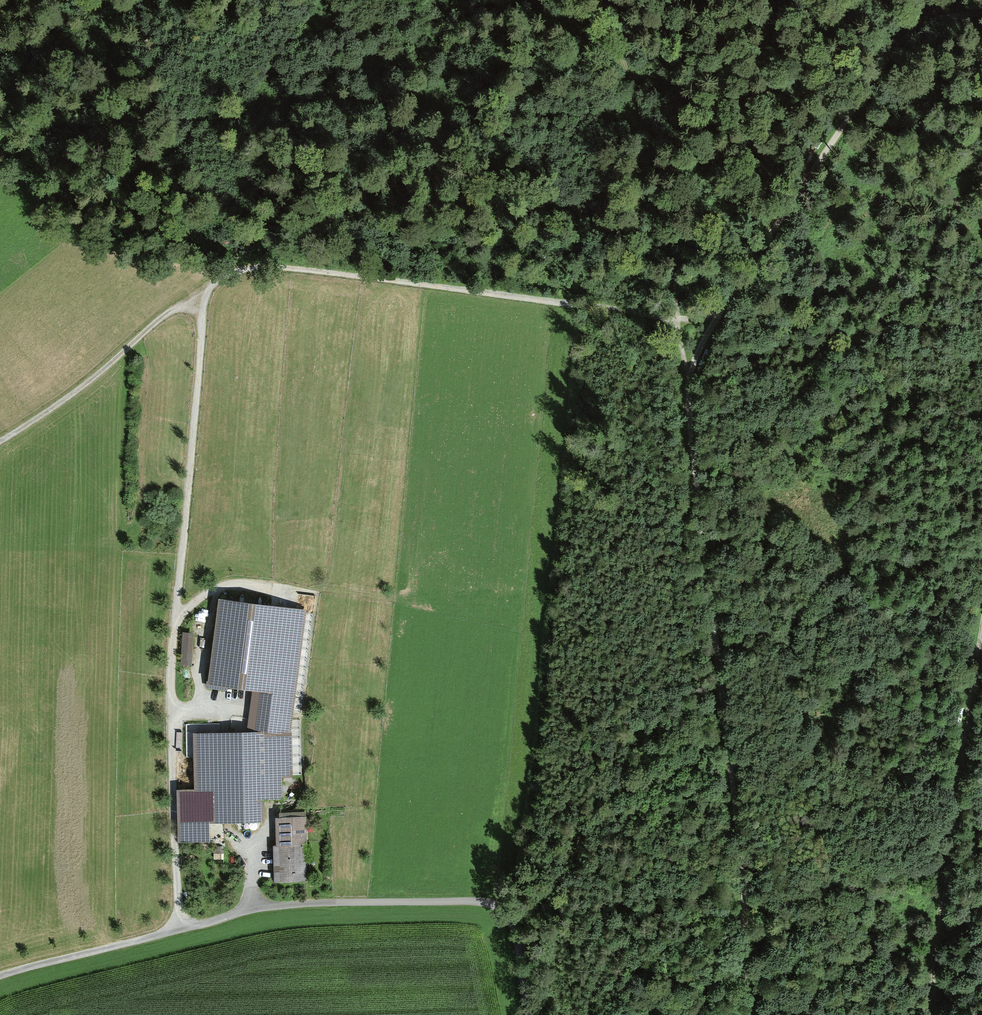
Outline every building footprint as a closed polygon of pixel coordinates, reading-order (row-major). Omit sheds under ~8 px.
[(306,609),(216,597),(206,682),(258,690),(254,731),(191,734),(193,787),(176,789),(178,840),(207,839),(207,822),(261,820),(262,798),(282,798),(281,776),(291,776),(289,733),(306,609)] [(272,881),(304,880),(303,845),(307,845),(306,815),(274,816),(275,846),(271,846),(272,881)]
